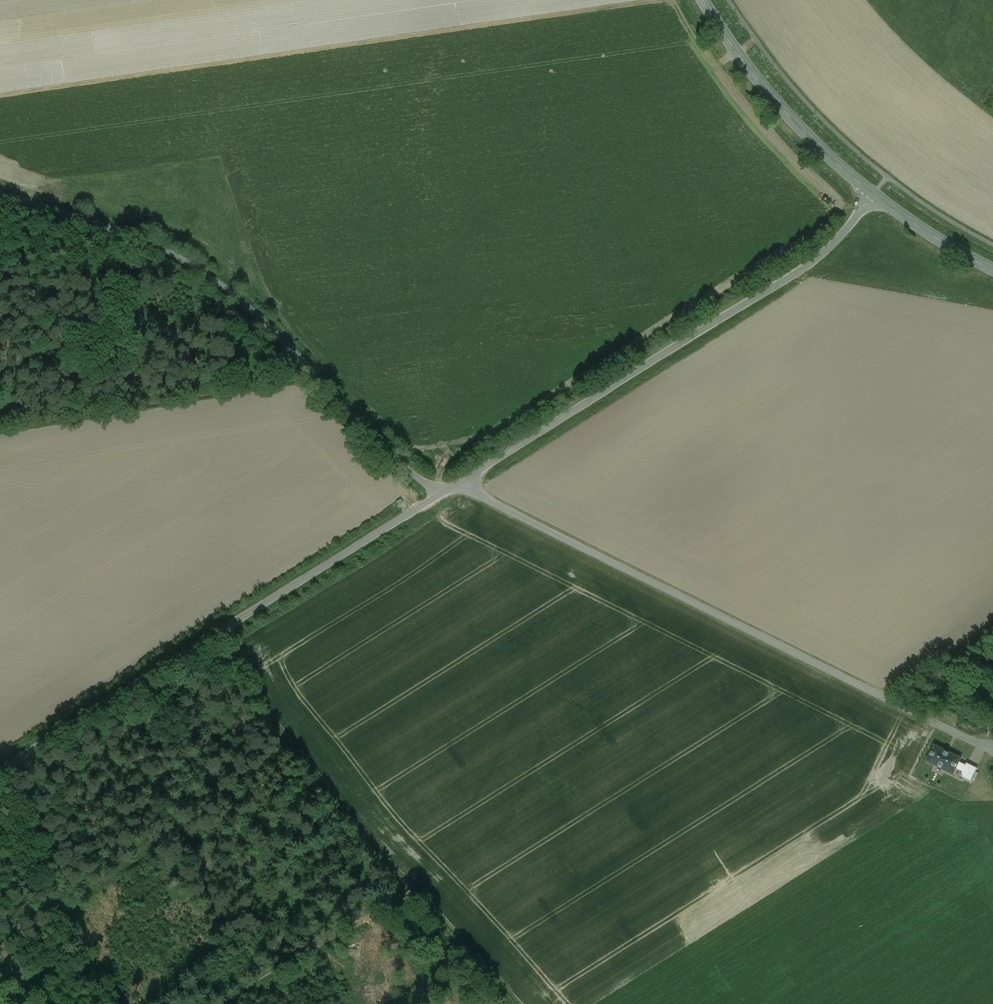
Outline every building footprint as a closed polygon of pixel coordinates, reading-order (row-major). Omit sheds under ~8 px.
[(936,743),(927,761),(953,774),(957,768),(960,760),(962,755),(936,743)] [(966,763),(960,760),(957,768),(965,771),(962,777),(971,781),(978,766),(967,760),(966,763)]
